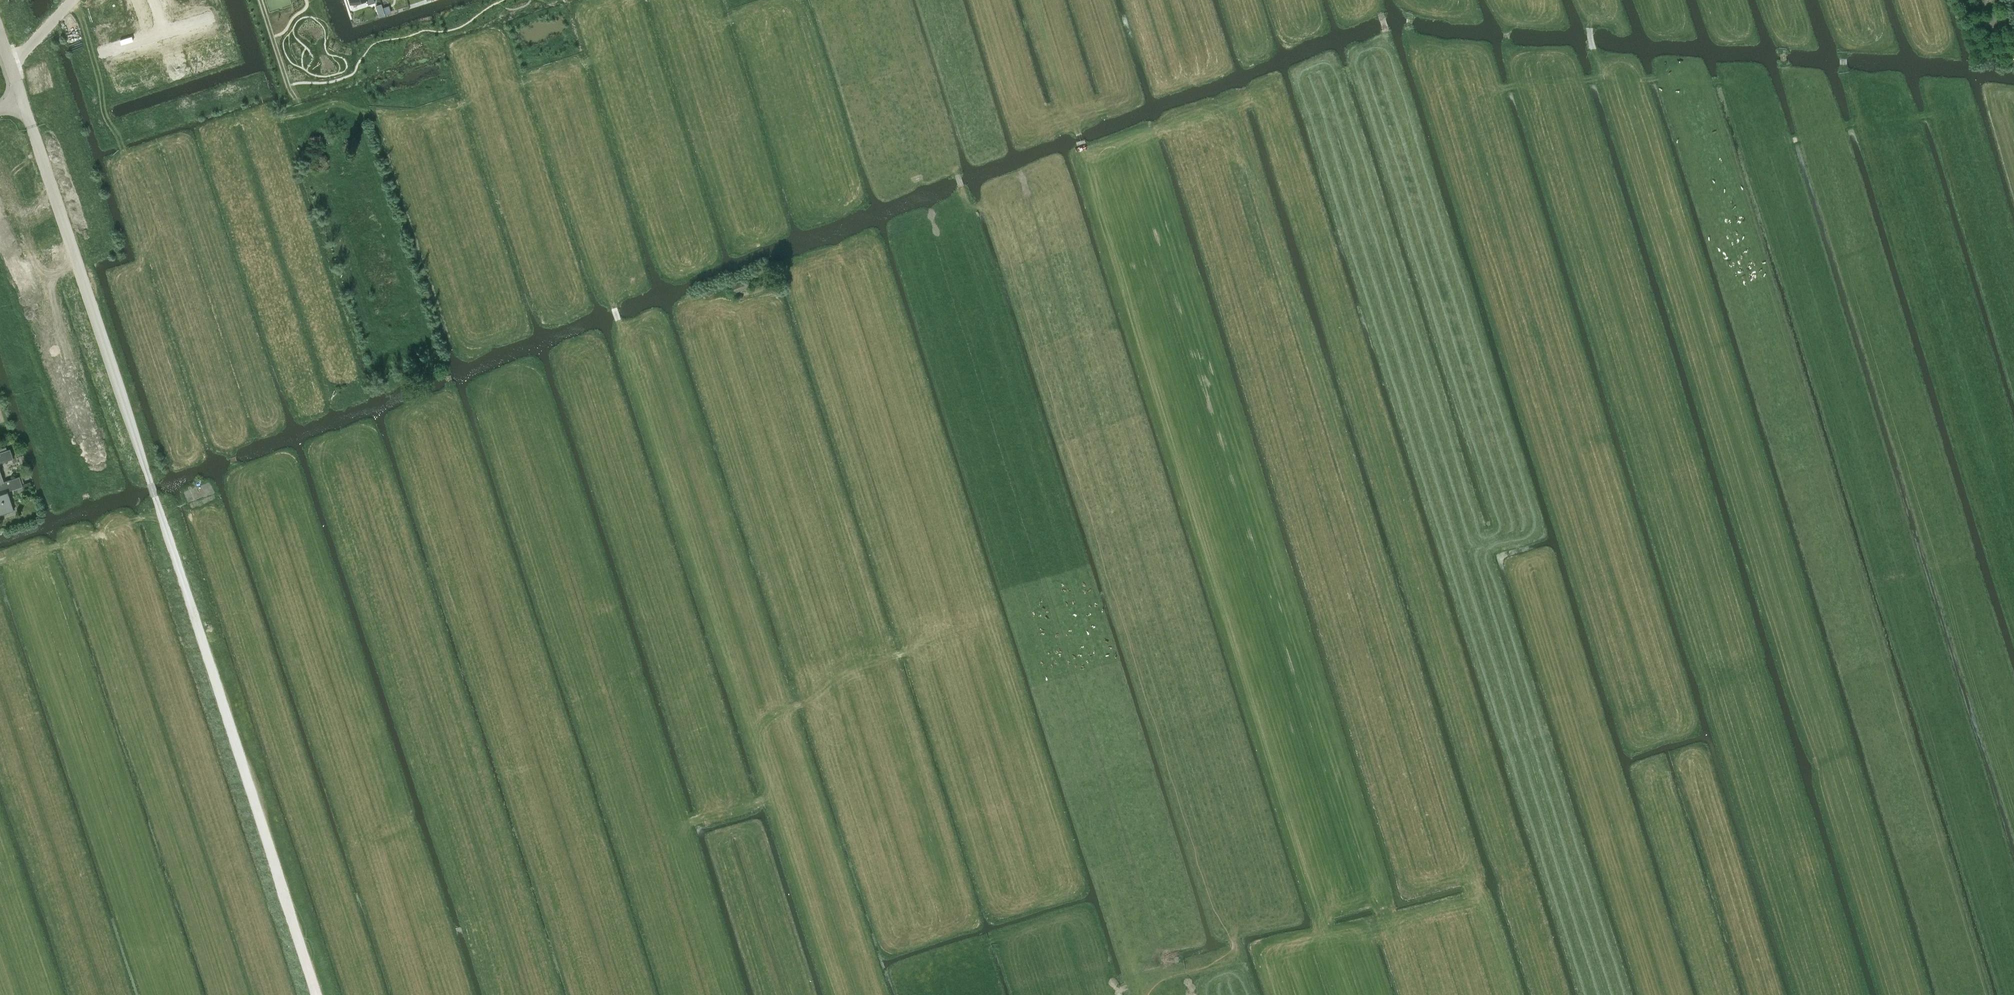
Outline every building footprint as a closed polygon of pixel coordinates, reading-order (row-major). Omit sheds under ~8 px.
[(353,12),(369,7),(369,4),(375,2),(374,0),(349,0),(353,12)] [(381,4),(375,6),(379,17),(385,15),(381,4)] [(2010,48),(1998,52),(1999,56),(2005,55),(2006,58),(2013,56),(2010,48)] [(747,279),(732,284),(735,292),(750,287),(747,279)] [(14,459),(11,449),(0,452),(0,464),(14,459)] [(4,482),(0,483),(0,515),(14,510),(8,492),(23,487),(20,476),(4,482)]
